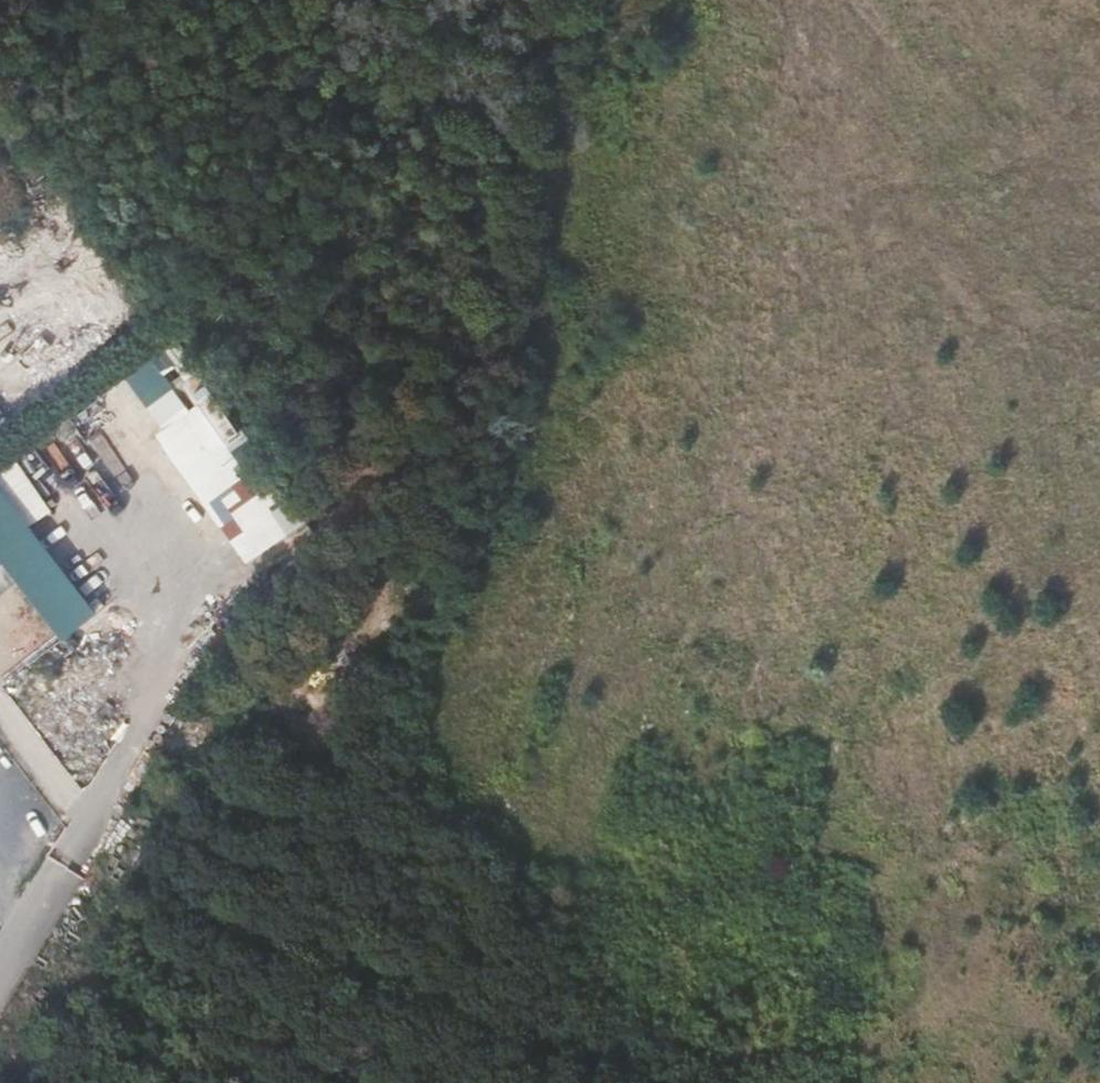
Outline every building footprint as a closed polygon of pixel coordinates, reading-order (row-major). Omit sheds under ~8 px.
[(159,425),(188,406),(167,375),(176,369),(193,395),(208,384),(176,335),(122,370),(159,425)] [(231,453),(250,439),(235,419),(216,433),(231,453)] [(59,641),(98,614),(0,471),(0,556),(59,641)] [(267,515),(285,538),(302,525),(284,502),(267,515)] [(18,598),(4,565),(0,567),(0,606),(18,598)] [(67,718),(76,730),(71,733),(84,750),(113,727),(71,673),(58,683),(78,709),(67,718)]
